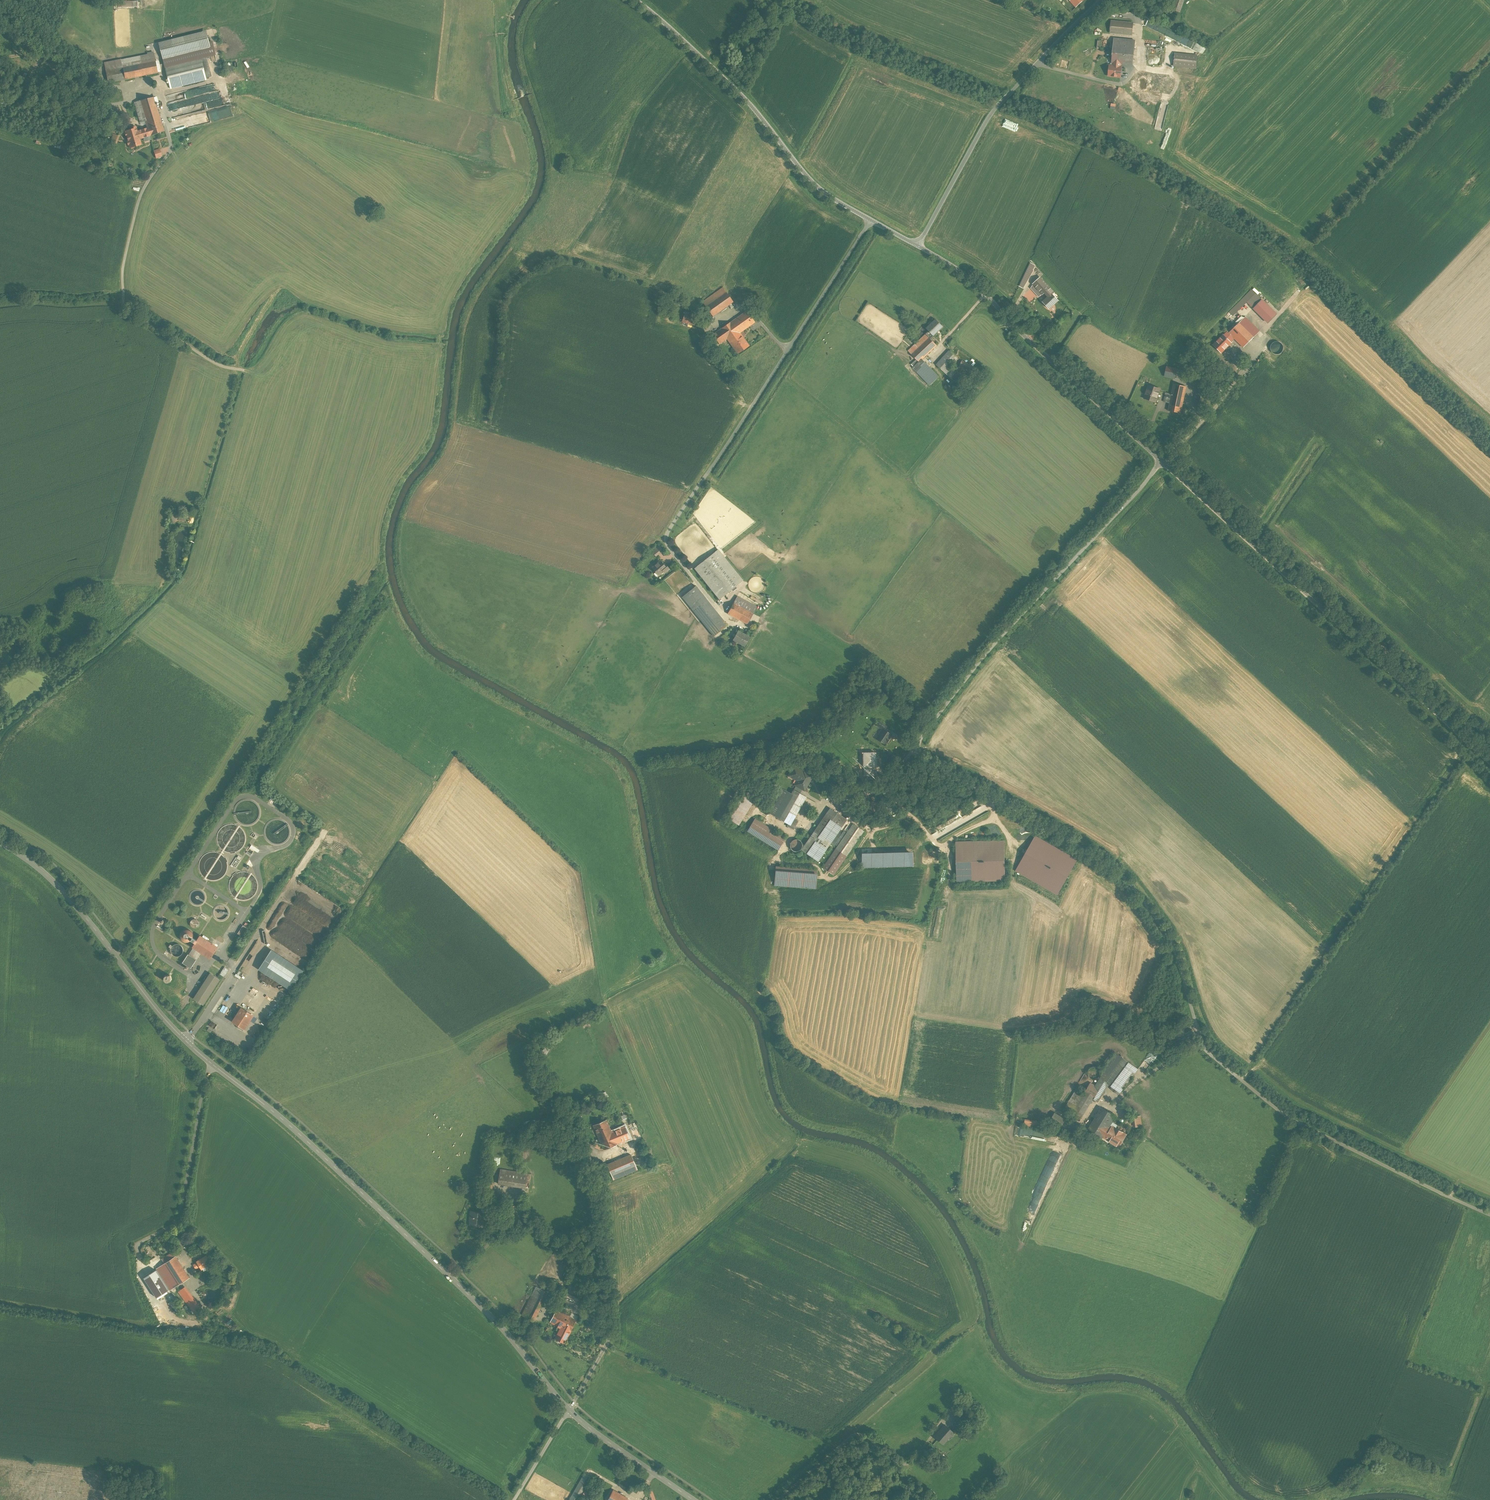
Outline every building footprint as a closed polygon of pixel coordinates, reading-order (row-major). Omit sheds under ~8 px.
[(1171,13),(1178,16),(1184,0),(1175,0),(1171,13)] [(1132,23),(1111,20),(1109,32),(1131,35),(1132,23)] [(207,35),(160,47),(164,60),(171,58),(211,48),(207,35)] [(1135,41),(1114,38),(1112,57),(1116,58),(1121,59),(1121,62),(1123,62),(1133,63),(1135,41)] [(147,54),(121,59),(122,67),(125,79),(158,72),(154,53),(147,54)] [(1197,56),(1175,53),(1174,66),(1195,68),(1197,56)] [(166,65),(165,66),(171,88),(207,79),(201,57),(173,64),(166,65)] [(1116,58),(1112,57),(1111,63),(1113,63),(1113,66),(1109,65),(1108,76),(1120,77),(1121,67),(1120,67),(1121,63),(1123,64),(1123,62),(1121,62),(1121,59),(1116,58)] [(122,67),(106,70),(109,82),(125,79),(122,67)] [(1173,80),(1145,73),(1143,81),(1171,88),(1173,80)] [(154,97),(134,102),(140,123),(146,121),(148,128),(150,135),(150,136),(164,131),(154,97)] [(136,127),(131,128),(132,129),(125,131),(126,133),(125,133),(126,135),(127,135),(128,141),(128,142),(127,142),(128,145),(128,144),(129,145),(130,147),(141,144),(139,139),(150,135),(148,128),(137,131),(136,127)] [(160,149),(153,151),(156,159),(162,157),(160,149)] [(1036,266),(1030,263),(1019,286),(1023,288),(1034,270),(1033,270),(1036,266)] [(1044,292),(1050,288),(1040,277),(1033,284),(1034,285),(1041,293),(1043,294),(1044,292)] [(1041,293),(1034,285),(1031,288),(1038,296),(1041,293)] [(723,287),(702,302),(705,305),(713,316),(733,302),(723,287)] [(1054,292),(1050,288),(1044,292),(1048,297),(1043,302),(1049,308),(1058,300),(1052,294),(1054,292)] [(1251,290),(1229,312),(1233,316),(1247,302),(1254,308),(1261,300),(1251,290)] [(1262,300),(1261,300),(1254,308),(1253,309),(1268,323),(1277,314),(1262,300)] [(855,321),(897,350),(912,330),(868,301),(855,321)] [(730,322),(726,325),(715,333),(713,335),(719,344),(727,339),(729,341),(741,334),(740,333),(740,332),(755,322),(747,311),(730,322)] [(698,321),(684,317),(682,321),(696,326),(698,321)] [(1259,332),(1245,317),(1229,333),(1232,336),(1243,347),(1259,332)] [(943,327),(936,319),(927,328),(929,331),(926,334),(929,337),(930,339),(943,327)] [(1232,336),(1229,333),(1225,337),(1223,335),(1214,345),(1221,352),(1230,343),(1228,340),(1232,336)] [(741,334),(729,341),(738,354),(749,346),(741,334)] [(937,345),(930,339),(929,337),(927,339),(911,354),(919,362),(922,359),(937,345)] [(1273,353),(1276,354),(1278,354),(1281,353),(1282,351),(1283,349),(1283,346),(1282,344),(1280,342),(1277,341),(1275,342),(1272,343),(1271,345),(1270,347),(1270,350),(1272,352),(1273,353)] [(957,358),(949,351),(936,365),(951,378),(958,371),(951,365),(957,358)] [(930,385),(939,377),(922,359),(919,362),(913,367),(930,385)] [(974,370),(961,363),(959,367),(972,374),(974,370)] [(1176,369),(1166,367),(1165,377),(1174,379),(1176,369)] [(1170,401),(1183,404),(1186,386),(1174,384),(1171,395),(1170,401)] [(1159,389),(1149,385),(1144,398),(1155,401),(1159,389)] [(1209,397),(1196,394),(1194,404),(1207,407),(1209,397)] [(1183,404),(1170,401),(1170,403),(1168,411),(1181,413),(1183,404)] [(663,550),(659,546),(652,551),(656,556),(663,550)] [(743,581),(718,549),(695,568),(720,599),(743,581)] [(665,573),(669,569),(665,564),(664,565),(660,561),(652,567),(658,575),(663,571),(665,573)] [(727,625),(696,586),(682,597),(714,636),(727,625)] [(757,606),(737,596),(728,614),(748,623),(757,606)] [(750,637),(738,631),(733,639),(745,646),(750,637)] [(886,726),(879,722),(877,725),(883,729),(884,730),(886,726)] [(884,730),(883,729),(877,738),(884,744),(891,734),(884,730)] [(802,771),(794,766),(789,776),(798,781),(796,786),(802,789),(804,790),(813,775),(803,770),(802,771)] [(855,787),(829,794),(831,800),(856,793),(855,787)] [(800,793),(794,790),(791,794),(784,789),(770,814),(788,824),(787,826),(793,830),(797,821),(793,819),(806,797),(800,793)] [(738,825),(754,800),(743,793),(727,819),(738,825)] [(864,804),(868,813),(882,808),(878,799),(876,799),(875,796),(871,797),(873,801),(864,804)] [(847,819),(830,808),(801,850),(818,861),(847,819)] [(786,838),(755,819),(747,831),(778,850),(786,838)] [(863,831),(852,824),(822,867),(834,875),(863,831)] [(798,841),(797,840),(795,839),(792,839),(790,840),(789,842),(789,843),(789,844),(789,846),(790,848),(791,849),(793,850),(794,850),(796,849),(798,848),(799,846),(799,844),(799,843),(798,841)] [(1004,841),(956,842),(957,883),(1005,881),(1004,841)] [(880,854),(862,855),(862,867),(912,866),(912,854),(880,854)] [(816,870),(777,867),(775,885),(815,888),(816,870)] [(163,916),(157,926),(162,929),(162,928),(162,927),(167,918),(163,916)] [(248,928),(243,925),(238,933),(243,937),(248,928)] [(217,947),(201,936),(198,941),(196,943),(194,947),(210,957),(217,947)] [(302,971),(272,951),(260,969),(263,970),(291,989),(302,971)] [(197,959),(188,954),(183,962),(187,965),(190,967),(191,968),(197,959)] [(225,967),(220,974),(225,977),(229,970),(225,967)] [(210,973),(193,998),(204,1005),(220,979),(210,973)] [(234,1019),(233,1021),(240,1025),(239,1027),(243,1030),(253,1015),(242,1008),(239,1011),(238,1013),(234,1019)] [(1127,1061),(1116,1053),(1103,1071),(1104,1072),(1100,1078),(1104,1080),(1103,1080),(1109,1084),(1112,1086),(1111,1088),(1111,1089),(1118,1094),(1119,1094),(1138,1069),(1127,1061)] [(1098,1068),(1096,1066),(1094,1066),(1092,1066),(1090,1067),(1088,1069),(1088,1071),(1087,1072),(1088,1074),(1088,1075),(1090,1077),(1093,1078),(1095,1078),(1097,1077),(1098,1076),(1099,1074),(1100,1071),(1099,1069),(1098,1068)] [(1100,1078),(1095,1086),(1104,1091),(1109,1084),(1103,1080),(1104,1080),(1100,1078)] [(1095,1086),(1090,1083),(1084,1093),(1093,1099),(1098,1102),(1102,1094),(1103,1095),(1105,1092),(1104,1091),(1095,1086)] [(1073,1111),(1071,1115),(1079,1121),(1093,1099),(1084,1093),(1084,1094),(1081,1098),(1076,1107),(1073,1111)] [(1071,1104),(1076,1107),(1081,1098),(1076,1095),(1071,1104)] [(1102,1107),(1086,1133),(1100,1141),(1103,1137),(1110,1125),(1116,1116),(1102,1107)] [(1055,1113),(1053,1115),(1074,1127),(1076,1125),(1055,1113)] [(1074,1127),(1053,1115),(1049,1122),(1070,1134),(1074,1127)] [(1046,1122),(1025,1119),(1024,1126),(1045,1129),(1046,1122)] [(605,1121),(592,1126),(602,1150),(630,1138),(625,1126),(610,1132),(605,1121)] [(633,1123),(627,1125),(632,1136),(638,1134),(633,1123)] [(1126,1134),(1110,1125),(1103,1137),(1119,1146),(1126,1134)] [(596,1167),(588,1151),(582,1154),(590,1170),(596,1167)] [(631,1155),(607,1165),(609,1170),(613,1179),(637,1169),(631,1155)] [(527,1173),(500,1169),(498,1184),(525,1188),(527,1173)] [(483,1214),(470,1212),(468,1227),(481,1229),(483,1214)] [(189,1277),(173,1253),(163,1259),(165,1263),(178,1284),(189,1277)] [(207,1255),(197,1261),(202,1269),(203,1268),(207,1266),(209,1268),(210,1270),(215,1267),(212,1263),(212,1262),(207,1255)] [(178,1284),(165,1263),(157,1269),(170,1289),(178,1284)] [(583,1292),(568,1285),(563,1295),(579,1302),(583,1292)] [(202,1309),(185,1286),(179,1291),(196,1313),(202,1309)] [(547,1293),(535,1287),(521,1316),(533,1322),(547,1293)] [(550,1322),(561,1327),(567,1315),(570,1316),(574,1308),(560,1302),(550,1322)] [(576,1319),(570,1316),(567,1315),(561,1327),(556,1338),(564,1343),(576,1319)] [(965,1419),(960,1414),(952,1423),(958,1428),(965,1419)] [(953,1432),(945,1425),(935,1436),(943,1444),(953,1432)] [(584,1475),(570,1499),(579,1499),(580,1498),(584,1499),(587,1499),(590,1495),(583,1491),(590,1479),(584,1475)] [(612,1491),(607,1499),(624,1499),(625,1498),(612,1491)]
